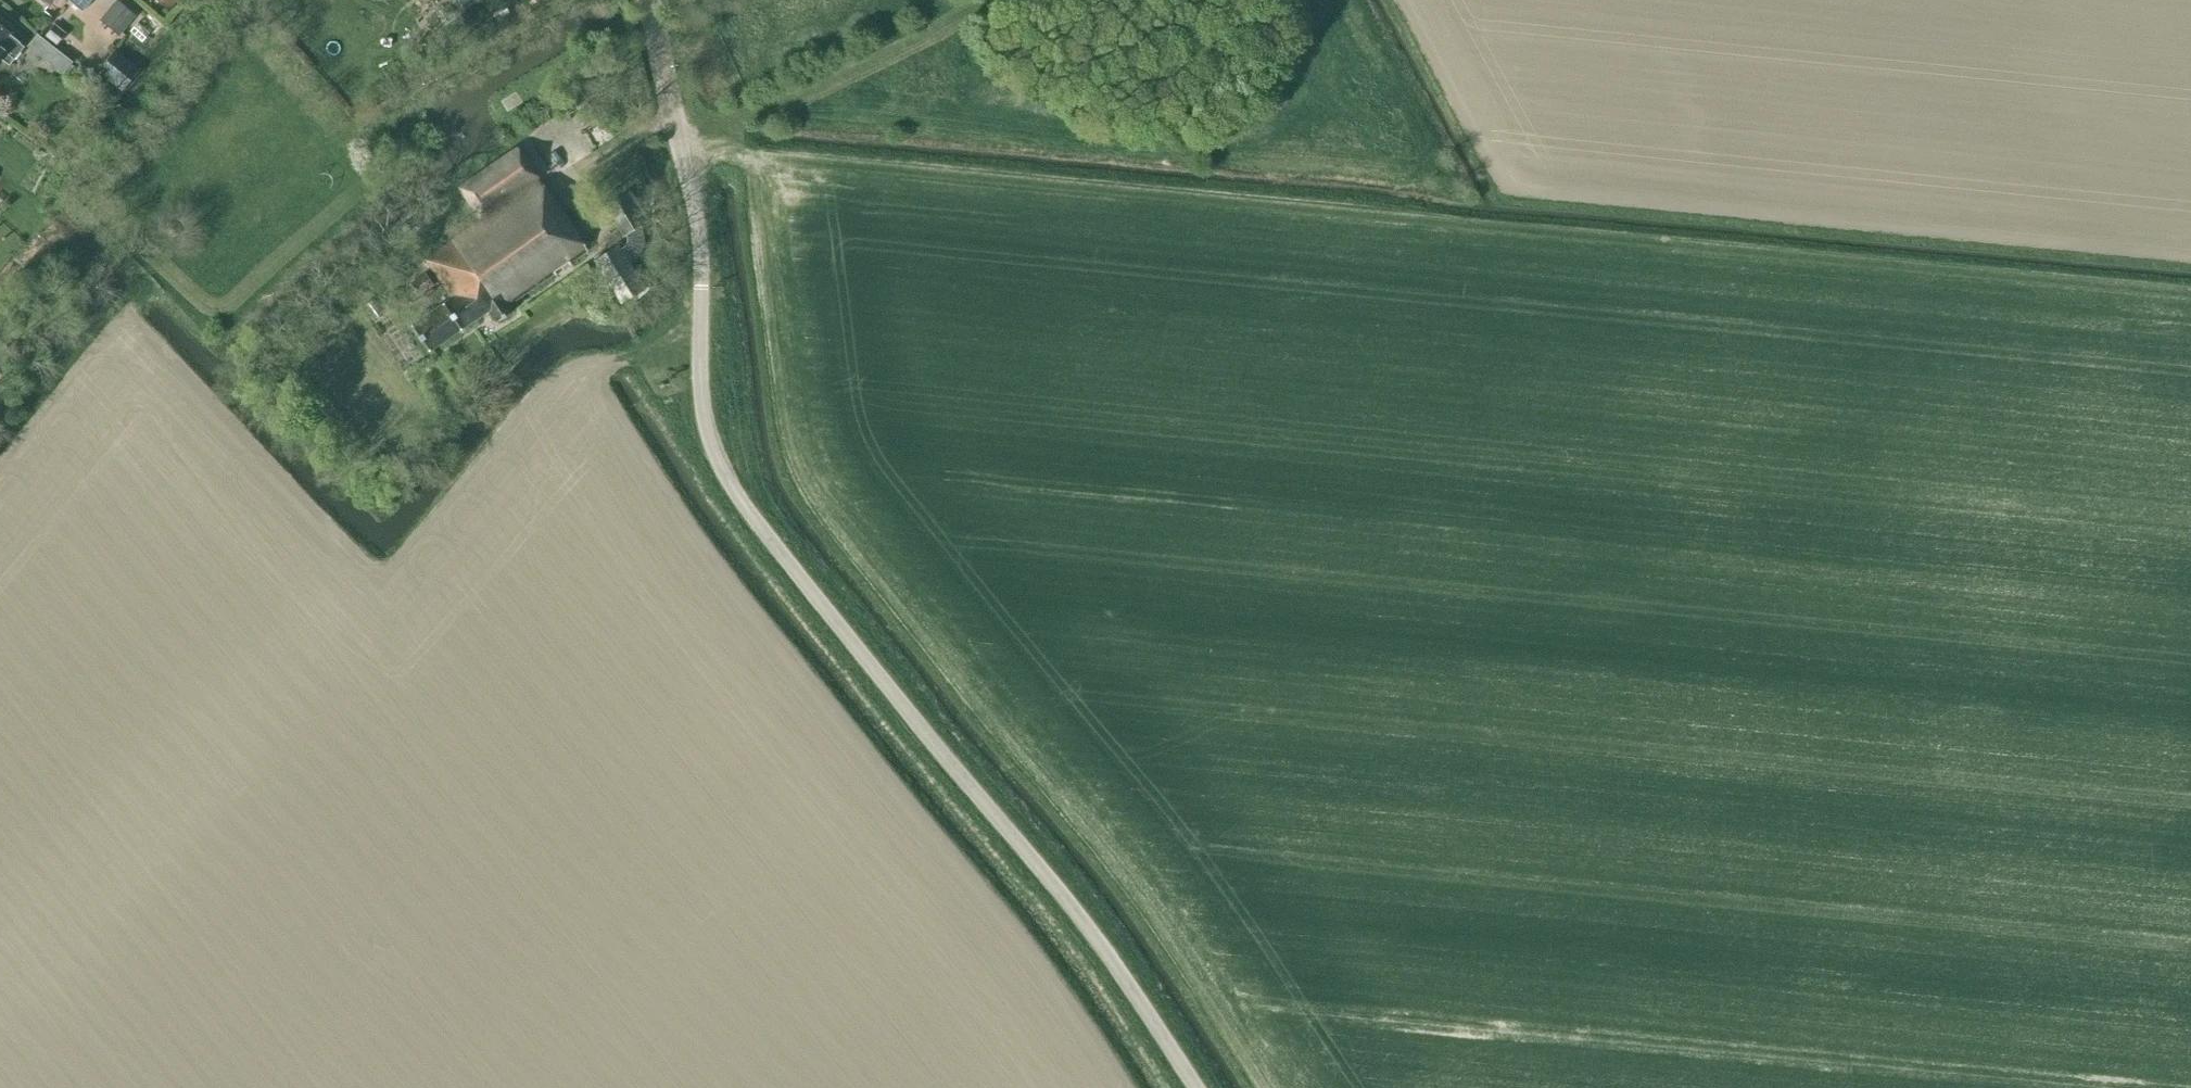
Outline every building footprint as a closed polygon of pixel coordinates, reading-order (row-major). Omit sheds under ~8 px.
[(82,11),(91,0),(68,0),(82,11)] [(118,0),(115,0),(99,19),(119,36),(136,15),(118,0)] [(24,47),(9,34),(11,32),(0,24),(0,58),(9,66),(24,47)] [(57,45),(66,33),(54,24),(45,36),(57,45)] [(28,46),(62,73),(71,62),(37,35),(28,46)] [(97,71),(122,91),(140,69),(115,49),(97,71)] [(503,306),(584,251),(514,148),(457,187),(480,221),(423,260),(449,298),(408,325),(425,350),(484,311),(493,324),(508,314),(503,306)] [(622,301),(645,287),(629,262),(638,253),(642,246),(643,242),(643,234),(642,229),(639,224),(649,218),(631,190),(607,205),(625,233),(627,232),(628,237),(628,239),(628,242),(626,245),(621,249),(618,244),(595,259),(622,301)] [(417,295),(433,284),(425,272),(409,282),(417,295)]
